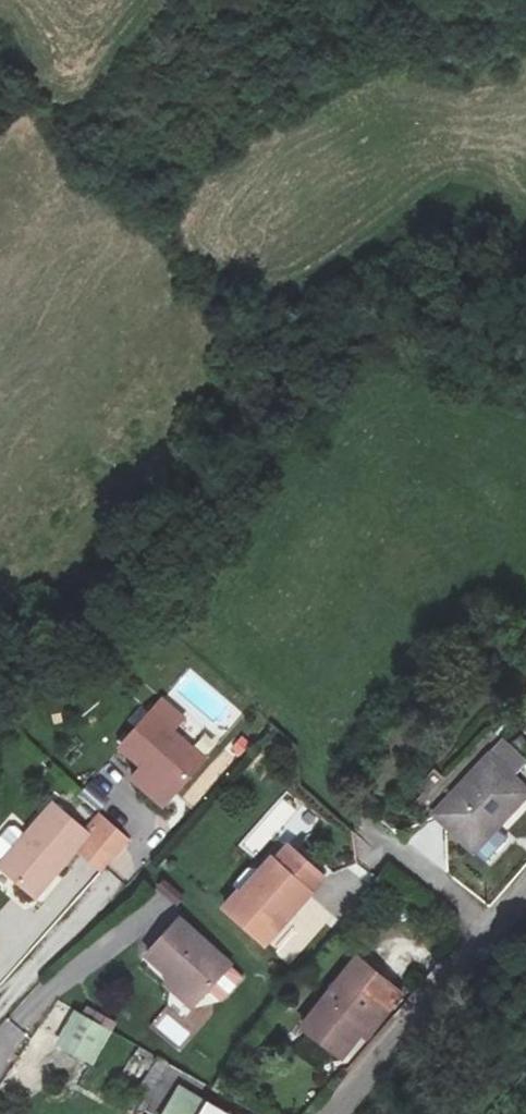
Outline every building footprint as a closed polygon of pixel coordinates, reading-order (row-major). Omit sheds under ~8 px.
[(163,700),(121,748),(143,768),(133,779),(165,807),(205,762),(172,732),(184,719),(163,700)] [(434,815),(484,859),(504,837),(496,830),(525,796),(525,789),(511,776),(524,761),(501,741),(434,815)] [(75,849),(97,870),(125,839),(99,816),(84,832),(54,804),(0,862),(34,894),(75,849)] [(238,888),(222,906),(264,943),(322,877),(287,846),(245,894),(238,888)] [(147,954),(174,978),(168,985),(194,1008),(232,967),(179,919),(147,954)] [(298,922),(276,954),(291,965),(313,933),(298,922)] [(368,1041),(403,995),(360,959),(306,1019),(304,1029),(343,1059),(361,1035),(368,1041)] [(59,1046),(92,1064),(112,1027),(79,1009),(59,1046)] [(169,1015),(157,1024),(173,1046),(185,1037),(169,1015)] [(0,1023),(0,1046),(11,1055),(26,1035),(4,1018),(0,1023)] [(164,1113),(227,1113),(180,1087),(164,1113)]
